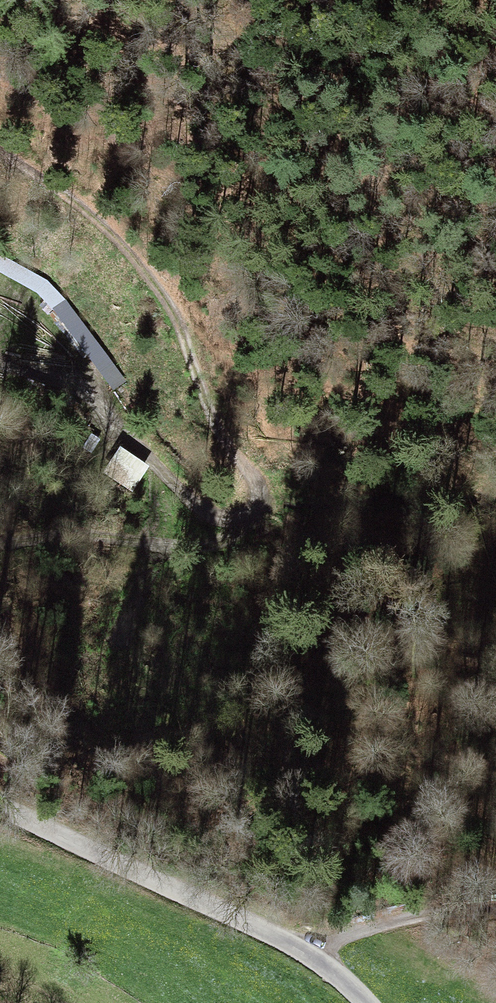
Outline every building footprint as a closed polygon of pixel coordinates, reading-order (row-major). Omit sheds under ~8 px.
[(120,456),(110,471),(130,485),(141,471),(120,456)]
